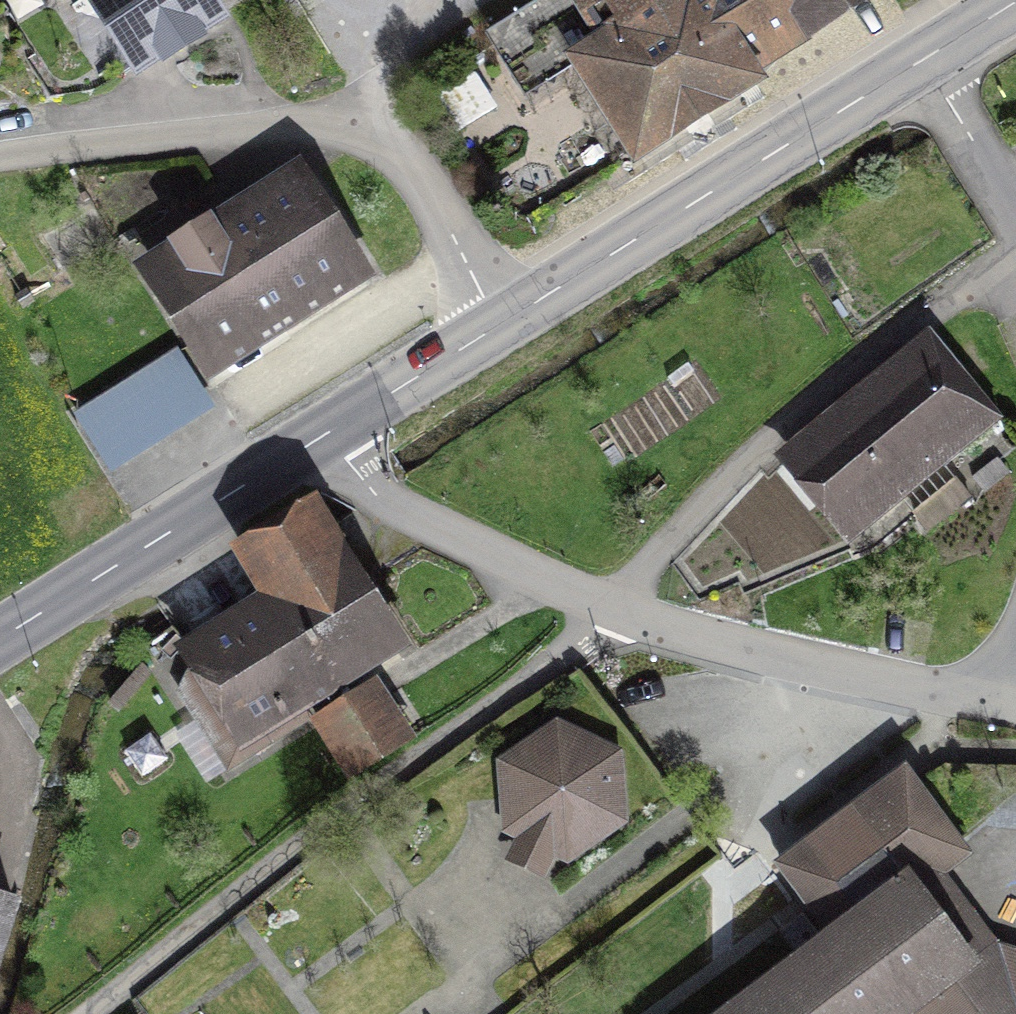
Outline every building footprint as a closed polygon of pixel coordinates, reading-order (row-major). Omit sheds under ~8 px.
[(121,76),(164,49),(167,53),(192,37),(189,33),(215,17),(204,0),(72,0),(121,76)] [(739,64),(842,0),(553,0),(493,37),(526,90),(578,57),(637,152),(750,82),(739,64)] [(292,171),(278,180),(287,194),(226,231),(217,218),(185,237),(194,251),(155,275),(207,361),(387,250),(334,164),(301,185),(292,171)] [(797,460),(848,522),(942,445),(953,458),(1000,419),(939,344),(797,460)] [(388,641),(308,514),(250,551),(282,601),(198,654),(209,671),(181,689),(230,767),(300,723),(288,704),(388,641)] [(329,726),(359,772),(402,744),(373,698),(329,726)] [(590,836),(616,817),(612,757),(557,731),(508,766),(510,798),(590,836)] [(833,938),(731,1013),(1015,1013),(1015,986),(997,1001),(909,884),(940,861),(884,786),(779,866),(833,938)] [(13,903),(0,898),(0,941),(13,903)]
